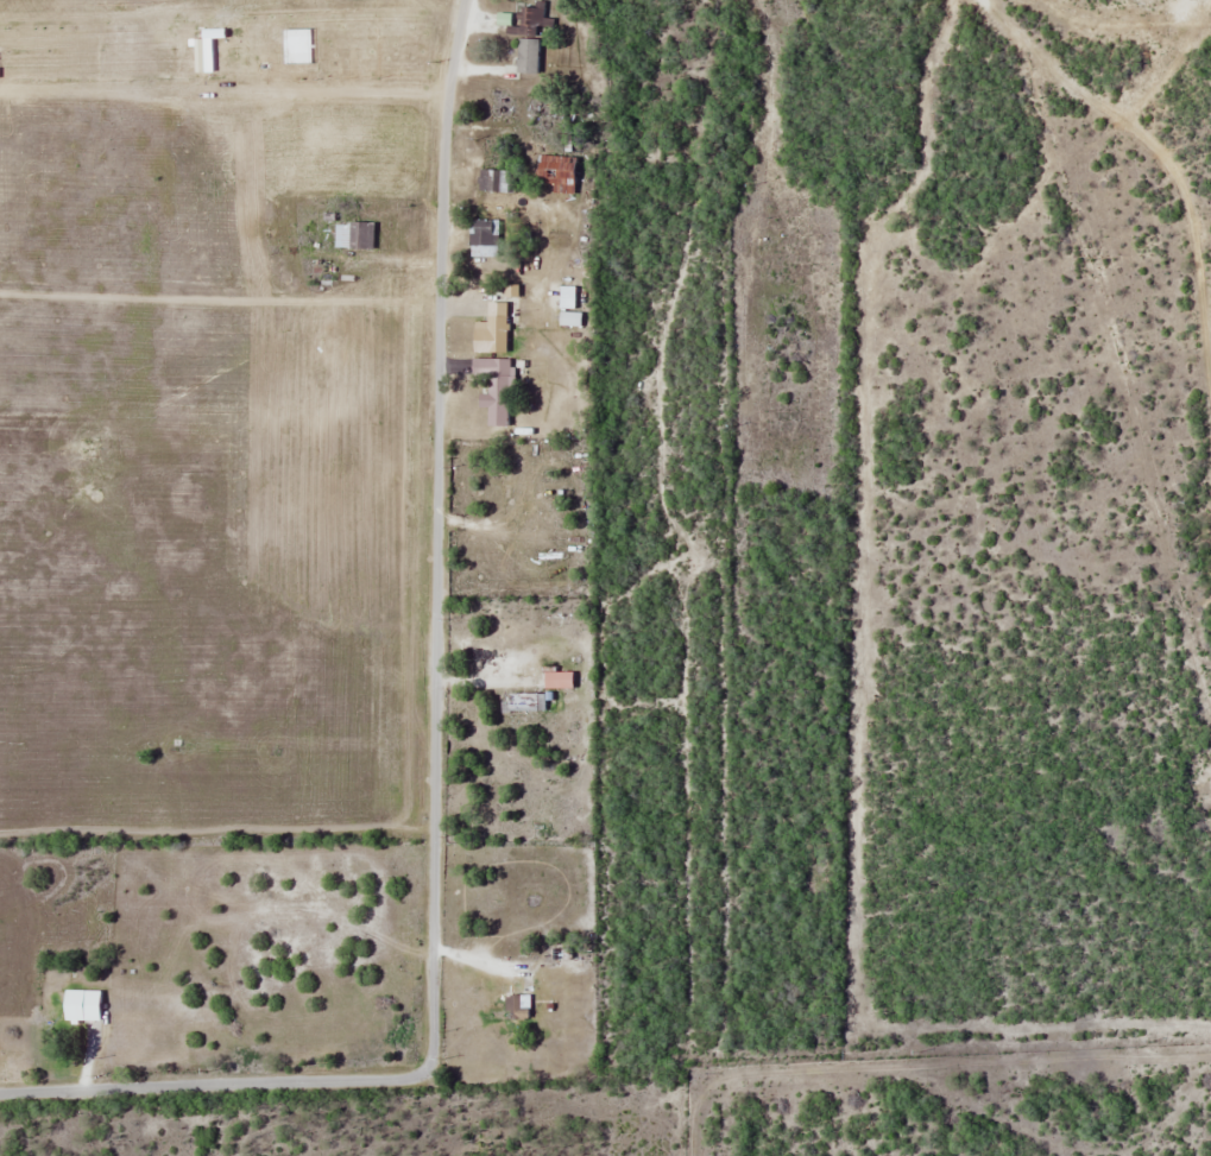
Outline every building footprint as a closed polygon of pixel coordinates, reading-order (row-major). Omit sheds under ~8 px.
[(515,72),(537,72),(537,27),(552,27),(552,15),(543,15),(543,6),(512,6),(512,14),(497,14),(497,24),(504,24),(504,34),(515,34),(515,72)] [(573,193),(573,156),(537,156),(537,184),(553,184),(553,193),(573,193)] [(500,192),(500,170),(478,170),(478,192),(500,192)] [(466,246),(497,246),(497,220),(466,220),(466,246)] [(337,248),(376,248),(376,222),(337,222),(337,248)] [(580,326),(580,311),(573,311),(573,286),(557,286),(557,326),(580,326)] [(487,331),(505,331),(505,302),(487,302),(487,331)] [(507,424),(507,359),(488,359),(488,424),(507,424)] [(570,672),(541,672),(541,689),(570,689),(570,672)] [(504,694),(504,711),(543,711),(543,694),(504,694)] [(105,1021),(105,989),(68,989),(68,1021),(105,1021)]
